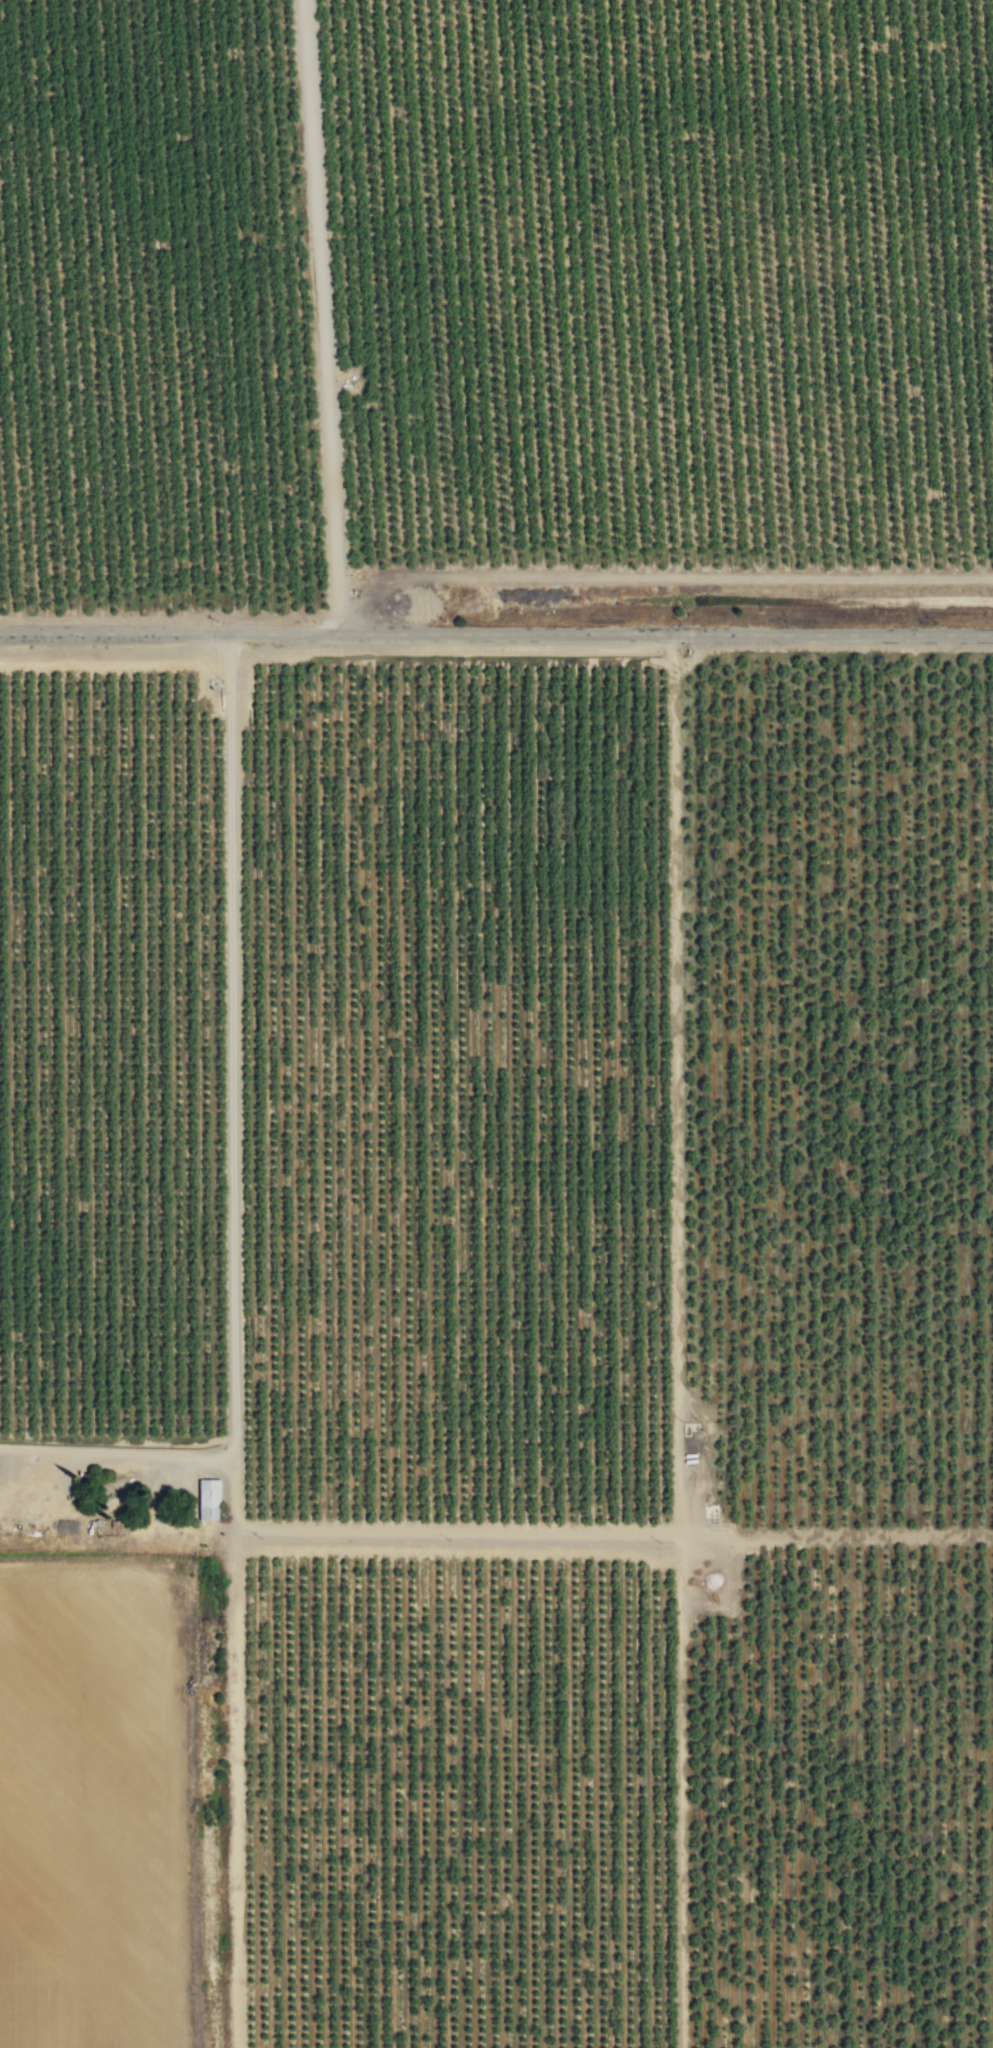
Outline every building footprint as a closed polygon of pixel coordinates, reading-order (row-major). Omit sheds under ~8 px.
[(196,1520),(218,1520),(218,1480),(197,1479),(196,1520)]
